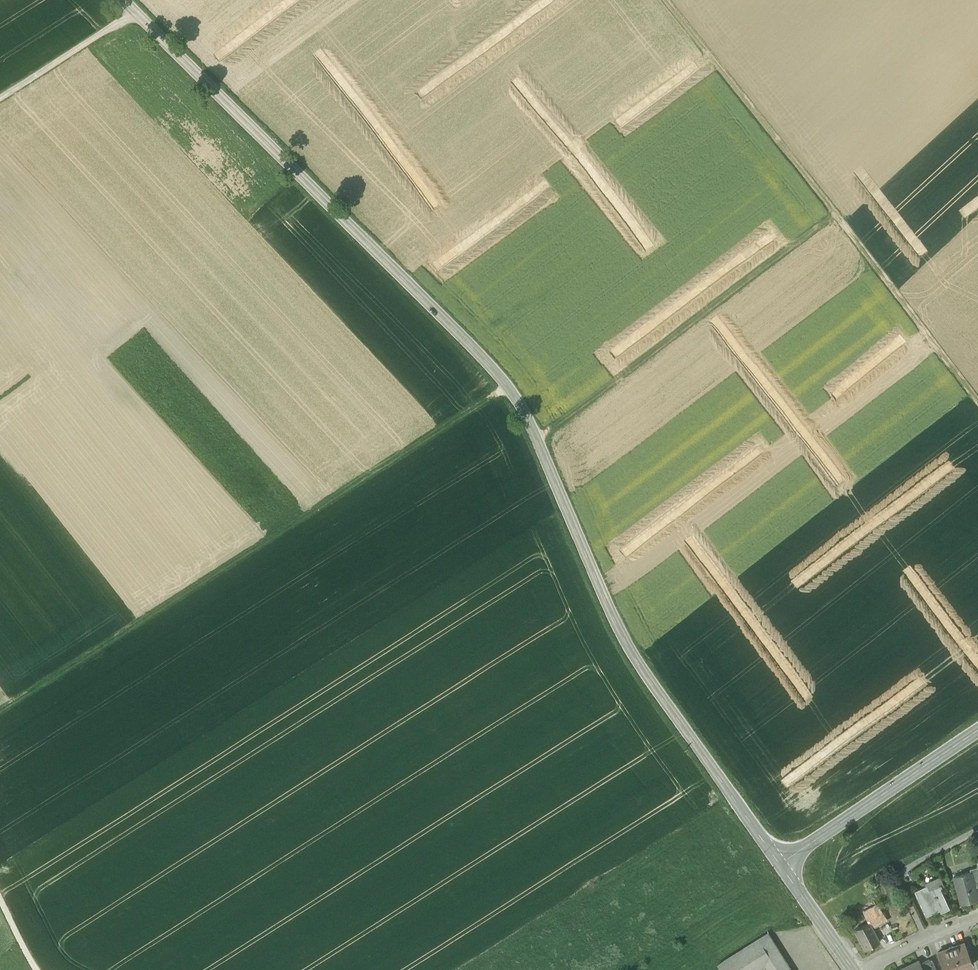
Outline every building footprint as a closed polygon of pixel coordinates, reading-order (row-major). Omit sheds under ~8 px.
[(954,877),(961,904),(977,899),(977,895),(975,883),(972,872),(971,872),(954,877)] [(926,885),(915,890),(927,915),(940,909),(941,912),(950,908),(939,885),(929,890),(926,885)] [(878,904),(863,912),(869,923),(869,922),(872,928),(884,921),(883,918),(885,917),(878,904)] [(869,923),(855,930),(865,949),(880,942),(872,928),(869,922),(869,923)] [(768,933),(717,965),(720,969),(791,969),(768,933)] [(937,952),(944,969),(947,969),(971,961),(965,942),(937,952)] [(920,964),(923,969),(937,969),(932,958),(920,964)] [(896,969),(923,969),(920,964),(918,960),(896,969)]
